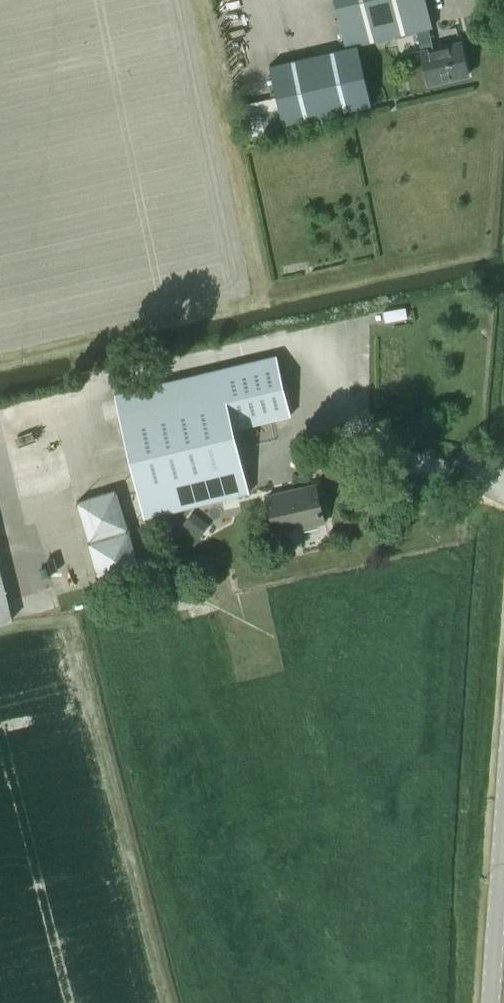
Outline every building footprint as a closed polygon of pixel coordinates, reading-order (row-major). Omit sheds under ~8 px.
[(429,28),(432,27),(426,0),(334,0),(345,48),(269,66),(283,125),(371,104),(357,44),(416,30),(421,50),(420,50),(428,85),(469,75),(461,41),(433,47),(429,28)] [(384,322),(407,318),(405,307),(382,311),(384,322)] [(144,517),(149,515),(249,492),(233,428),(290,414),(276,356),(115,394),(144,517)] [(324,522),(315,484),(266,496),(274,529),(299,523),(300,528),(324,522)] [(140,568),(116,488),(76,502),(88,541),(99,580),(101,580),(101,582),(139,571),(139,569),(140,568)] [(210,524),(192,511),(182,524),(200,537),(210,524)] [(11,620),(0,574),(0,622),(11,620)]
